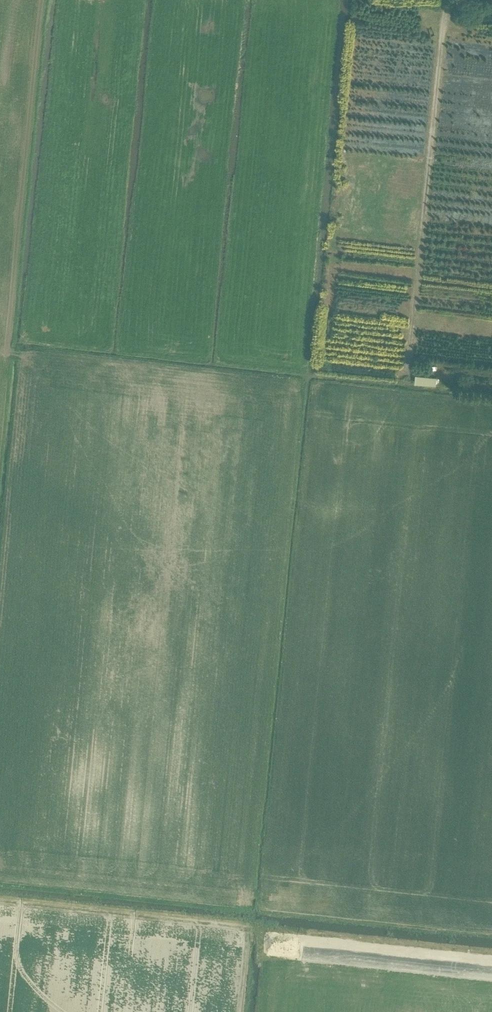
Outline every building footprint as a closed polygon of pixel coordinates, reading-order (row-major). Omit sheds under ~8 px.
[(416,375),(416,383),(436,385),(436,377),(416,375)]
